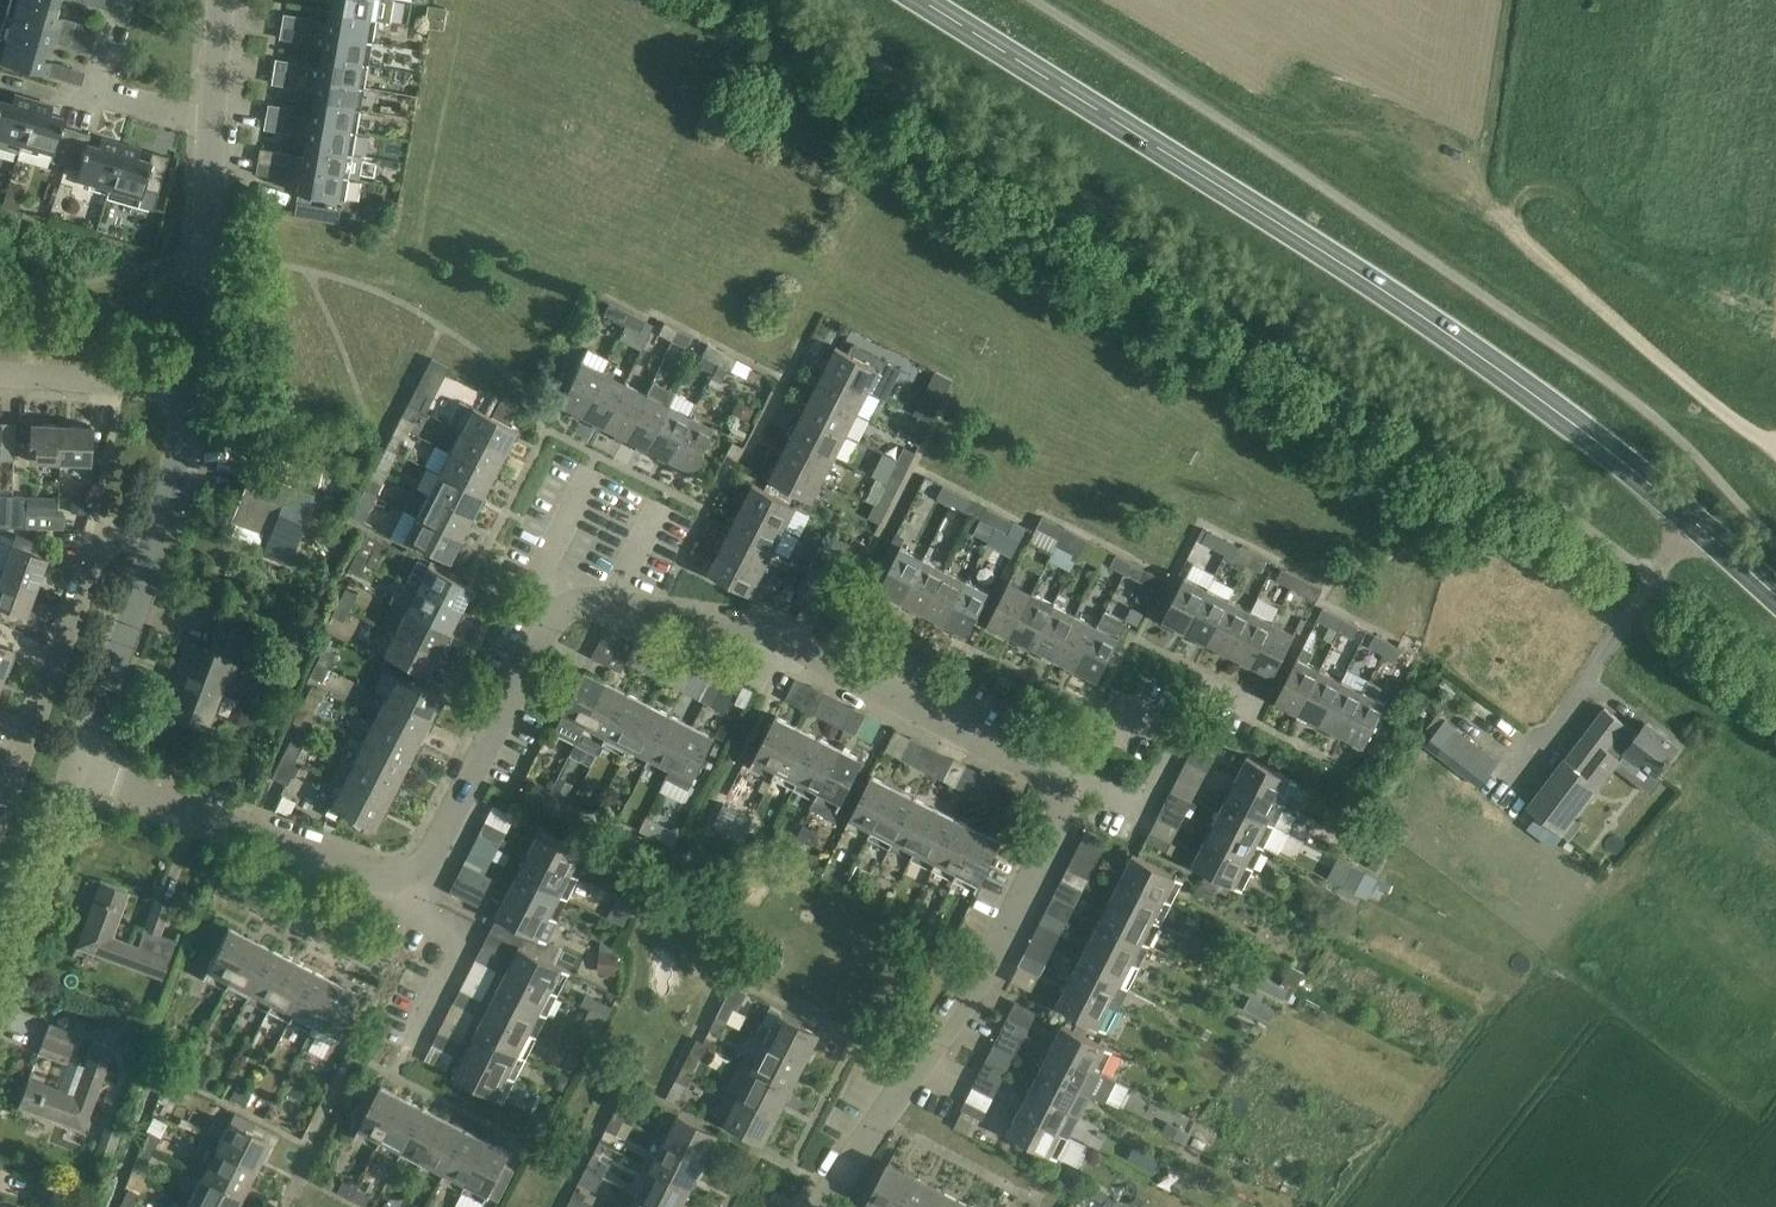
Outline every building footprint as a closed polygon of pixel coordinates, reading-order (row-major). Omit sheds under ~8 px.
[(39,0),(10,0),(6,14),(72,33),(75,21),(55,15),(58,5),(39,0)] [(330,1),(328,11),(375,19),(379,0),(326,0),(330,1)] [(304,30),(372,41),(375,19),(328,11),(326,21),(306,17),(304,30)] [(6,14),(0,34),(0,36),(45,50),(48,40),(68,46),(72,33),(6,14)] [(368,64),(372,41),(304,30),(301,42),(322,46),(320,56),(368,64)] [(45,50),(0,36),(0,61),(59,78),(63,65),(43,60),(45,50)] [(364,86),(368,64),(320,56),(319,66),(298,62),(296,75),(364,86)] [(360,109),(364,86),(296,75),(294,87),(314,91),(312,101),(360,109)] [(21,143),(34,99),(14,93),(12,102),(0,99),(0,147),(18,152),(21,143)] [(65,165),(75,130),(63,126),(63,124),(62,124),(63,118),(50,114),(53,105),(34,99),(21,143),(52,152),(49,161),(65,165)] [(288,120),(356,131),(360,109),(312,101),(311,111),(290,107),(288,120)] [(352,154),(356,131),(288,120),(286,132),(306,136),(305,146),(352,154)] [(106,196),(121,143),(102,137),(99,146),(88,143),(90,134),(75,130),(65,165),(79,169),(76,178),(89,182),(88,187),(106,193),(106,196)] [(140,148),(121,143),(106,196),(153,209),(168,156),(152,152),(150,161),(138,157),(140,148)] [(258,161),(348,177),(352,154),(305,146),(303,156),(260,149),(258,161)] [(348,177),(258,161),(256,174),(299,181),(297,192),(344,200),(348,177)] [(611,318),(624,325),(631,313),(616,306),(611,318)] [(645,321),(631,313),(624,325),(639,332),(645,321)] [(671,341),(678,329),(665,322),(658,333),(671,341)] [(678,329),(671,341),(685,348),(691,336),(678,329)] [(701,356),(718,365),(724,353),(707,344),(701,356)] [(836,346),(825,369),(870,392),(882,369),(836,346)] [(557,404),(580,416),(603,370),(602,370),(608,359),(587,348),(581,359),(580,359),(557,404)] [(740,361),(724,353),(718,365),(734,373),(740,361)] [(859,414),(870,392),(825,369),(814,390),(859,414)] [(625,381),(603,370),(580,416),(602,427),(625,381)] [(646,392),(625,381),(602,427),(624,438),(646,392)] [(647,393),(646,392),(624,438),(645,449),(673,392),(652,381),(647,393)] [(415,390),(408,403),(420,409),(427,396),(415,390)] [(848,435),(859,414),(814,390),(803,412),(848,435)] [(693,402),(673,392),(645,449),(667,460),(690,414),(688,413),(693,402)] [(448,423),(460,429),(506,453),(517,430),(459,400),(448,423)] [(413,422),(420,409),(408,403),(401,416),(413,422)] [(920,416),(932,422),(938,409),(927,403),(920,416)] [(848,435),(803,412),(791,434),(837,457),(848,435)] [(690,414),(667,460),(690,471),(712,426),(690,414)] [(932,422),(920,416),(909,438),(920,444),(932,422)] [(29,460),(60,462),(61,425),(31,424),(29,460)] [(92,426),(61,425),(60,462),(90,463),(92,426)] [(449,451),(495,474),(506,453),(460,429),(449,451)] [(393,433),(386,446),(397,452),(404,439),(393,433)] [(826,478),(837,457),(791,434),(780,455),(826,478)] [(390,465),(397,452),(386,446),(379,459),(390,465)] [(897,461),(909,467),(916,452),(904,446),(897,461)] [(319,451),(310,481),(338,490),(347,460),(319,451)] [(483,496),(495,474),(449,451),(438,473),(483,496)] [(826,478),(780,455),(769,478),(814,501),(826,478)] [(903,480),(909,467),(897,461),(891,473),(903,480)] [(312,494),(274,479),(251,471),(233,522),(271,536),(265,552),(287,561),(312,494)] [(438,473),(427,494),(472,518),(483,496),(438,473)] [(375,495),(382,482),(370,476),(364,489),(375,495)] [(742,506),(787,529),(798,506),(753,483),(742,506)] [(937,497),(951,504),(957,492),(943,485),(937,497)] [(368,509),(375,495),(364,489),(356,503),(368,509)] [(887,510),(894,497),(882,491),(875,504),(887,510)] [(957,492),(951,504),(965,511),(971,500),(957,492)] [(71,512),(86,513),(87,493),(72,493),(71,512)] [(472,518),(427,494),(416,516),(461,540),(472,518)] [(11,526),(12,497),(0,497),(0,526),(11,526)] [(26,498),(12,497),(11,526),(63,529),(64,514),(26,513),(26,498)] [(881,523),(887,510),(875,504),(869,517),(881,523)] [(776,550),(787,529),(742,506),(731,527),(776,550)] [(995,526),(1000,515),(986,508),(981,519),(995,526)] [(1014,521),(1000,515),(995,526),(1009,533),(1014,521)] [(450,562),(461,540),(416,516),(404,539),(450,562)] [(1037,528),(1059,539),(1065,528),(1043,516),(1037,528)] [(981,519),(974,533),(987,540),(995,526),(981,519)] [(765,572),(776,550),(731,527),(719,549),(765,572)] [(1065,528),(1059,539),(1056,545),(1073,553),(1071,558),(1076,560),(1087,539),(1065,528)] [(1203,528),(1197,539),(1202,542),(1208,531),(1203,528)] [(1231,542),(1208,531),(1202,542),(1225,554),(1231,542)] [(366,533),(362,542),(373,548),(384,554),(388,544),(366,533)] [(1,573),(36,586),(46,558),(42,556),(46,545),(21,536),(17,547),(12,545),(1,573)] [(831,550),(843,558),(850,544),(837,537),(831,550)] [(1087,539),(1076,560),(1080,563),(1083,558),(1100,567),(1109,550),(1087,539)] [(362,542),(355,556),(366,563),(373,548),(362,542)] [(843,558),(831,550),(821,545),(814,560),(836,571),(843,558)] [(901,601),(902,602),(925,557),(902,545),(879,590),(893,598),(892,600),(899,604),(901,601)] [(1247,564),(1252,553),(1239,546),(1233,558),(1247,564)] [(765,572),(719,549),(708,572),(753,595),(765,572)] [(1252,553),(1247,564),(1260,571),(1266,559),(1252,553)] [(1124,573),(1131,561),(1117,554),(1111,565),(1124,573)] [(366,563),(355,556),(348,570),(359,576),(366,563)] [(923,613),(946,568),(925,557),(902,602),(915,609),(913,612),(921,616),(923,613)] [(406,583),(461,611),(473,588),(417,560),(406,583)] [(1144,568),(1131,561),(1124,573),(1138,580),(1144,568)] [(945,624),(968,579),(946,568),(923,613),(937,620),(935,622),(943,626),(944,623),(945,624)] [(1290,587),(1296,575),(1282,568),(1276,579),(1290,587)] [(809,595),(821,601),(833,578),(820,572),(809,595)] [(36,586),(1,573),(0,577),(0,606),(25,615),(36,586)] [(1186,632),(1209,587),(1186,575),(1163,621),(1176,627),(1175,631),(1184,635),(1185,632),(1186,632)] [(1296,575),(1290,587),(1317,600),(1323,588),(1296,575)] [(968,579),(945,624),(958,631),(957,634),(966,639),(968,636),(991,590),(968,579)] [(1010,636),(1033,591),(1010,579),(987,625),(1002,632),(1001,635),(1008,638),(1009,636),(1010,636)] [(450,632),(461,611),(406,583),(400,594),(394,591),(389,601),(392,603),(450,632)] [(1207,643),(1230,598),(1209,587),(1186,632),(1198,638),(1196,642),(1205,646),(1207,643)] [(338,602),(350,608),(372,619),(380,605),(357,593),(357,594),(345,588),(338,602)] [(1030,650),(1032,647),(1055,602),(1033,591),(1010,636),(1023,643),(1022,646),(1030,650)] [(1229,654),(1252,609),(1230,598),(1207,643),(1220,650),(1219,653),(1227,657),(1229,654)] [(343,621),(350,608),(338,602),(331,615),(343,621)] [(1054,658),(1077,613),(1055,602),(1032,647),(1044,653),(1042,657),(1051,662),(1054,658)] [(450,632),(392,603),(381,623),(394,630),(394,631),(439,654),(450,632)] [(1317,619),(1340,632),(1347,620),(1323,607),(1317,619)] [(1274,620),(1252,609),(1229,654),(1242,661),(1240,664),(1249,668),(1251,665),(1274,620)] [(1127,623),(1105,611),(1098,624),(1075,669),(1088,676),(1087,679),(1094,683),(1096,680),(1098,681),(1127,623)] [(1075,669),(1098,624),(1077,613),(1054,658),(1066,665),(1065,668),(1073,673),(1075,669)] [(1274,620),(1251,665),(1264,672),(1262,675),(1270,679),(1271,676),(1273,676),(1296,631),(1274,620)] [(1347,620),(1340,632),(1334,644),(1340,647),(1349,645),(1359,626),(1347,620)] [(202,726),(220,676),(231,680),(247,636),(218,625),(209,649),(188,641),(178,670),(182,672),(167,713),(202,726)] [(439,654),(394,631),(382,654),(427,677),(439,654)] [(608,665),(621,639),(607,632),(599,648),(598,647),(592,657),(608,665)] [(621,639),(608,665),(621,672),(636,641),(624,634),(621,639)] [(1383,653),(1388,642),(1374,635),(1369,646),(1383,653)] [(1402,648),(1388,642),(1383,653),(1397,659),(1402,648)] [(3,676),(13,648),(0,644),(0,675),(3,676)] [(1298,713),(1321,668),(1308,661),(1312,652),(1303,647),(1275,701),(1290,709),(1288,711),(1295,715),(1297,712),(1298,713)] [(317,662),(328,667),(335,654),(324,648),(317,662)] [(301,651),(295,664),(304,668),(310,655),(301,651)] [(666,656),(661,666),(674,673),(679,662),(666,656)] [(328,667),(317,662),(310,675),(321,681),(328,667)] [(674,673),(661,666),(656,677),(669,683),(674,673)] [(1320,724),(1343,679),(1321,668),(1298,713),(1311,720),(1310,723),(1317,727),(1319,724),(1320,724)] [(560,721),(582,732),(608,682),(586,670),(560,721)] [(385,697),(430,720),(442,697),(397,674),(385,697)] [(703,688),(716,694),(722,684),(709,677),(703,688)] [(1343,679),(1320,724),(1333,731),(1331,734),(1339,738),(1341,735),(1364,690),(1343,679)] [(1369,681),(1364,690),(1341,735),(1355,742),(1353,745),(1361,748),(1362,746),(1364,747),(1387,701),(1378,696),(1382,688),(1369,681)] [(604,743),(629,692),(608,682),(582,732),(604,743)] [(806,696),(818,702),(824,692),(811,685),(806,696)] [(716,694),(703,688),(698,698),(711,705),(716,694)] [(625,754),(651,703),(629,692),(604,743),(625,754)] [(300,708),(311,714),(319,700),(307,694),(300,708)] [(818,702),(806,696),(801,707),(813,713),(818,702)] [(430,720),(385,697),(374,718),(419,742),(430,720)] [(672,714),(651,703),(625,754),(646,765),(672,714)] [(854,707),(849,717),(861,724),(866,713),(854,707)] [(1677,746),(1647,723),(1639,733),(1605,707),(1566,758),(1565,758),(1527,807),(1546,821),(1565,835),(1620,760),(1606,749),(1614,740),(1627,750),(1626,751),(1655,774),(1677,746)] [(311,714),(300,708),(293,721),(304,727),(311,714)] [(646,765),(667,776),(693,725),(672,714),(646,765)] [(774,777),(799,726),(777,715),(751,766),(774,777)] [(856,734),(861,724),(849,717),(843,728),(856,734)] [(419,742),(374,718),(363,740),(408,763),(419,742)] [(715,736),(693,725),(667,776),(690,787),(715,736)] [(795,788),(820,737),(799,726),(774,777),(795,788)] [(816,798),(842,748),(820,737),(795,788),(816,798)] [(911,737),(906,748),(918,754),(924,743),(911,737)] [(283,753),(295,759),(302,746),(290,740),(283,753)] [(363,740),(352,762),(397,785),(408,763),(363,740)] [(864,759),(842,748),(816,798),(811,808),(846,826),(867,784),(855,778),(864,759)] [(918,754),(906,748),(901,758),(913,764),(918,754)] [(1197,766),(1203,753),(1193,748),(1187,760),(1197,766)] [(1491,772),(1462,750),(1452,763),(1480,786),(1491,772)] [(295,759),(283,753),(272,777),(287,784),(291,776),(294,777),(301,763),(295,759)] [(1203,753),(1197,766),(1208,771),(1214,759),(1203,753)] [(1236,778),(1299,810),(1302,805),(1289,799),(1298,781),(1247,755),(1236,778)] [(954,758),(948,769),(961,775),(966,764),(954,758)] [(386,806),(397,785),(352,762),(346,774),(338,770),(333,779),(341,783),(386,806)] [(961,775),(948,769),(943,779),(956,786),(961,775)] [(846,826),(869,837),(894,786),(872,775),(867,784),(846,826)] [(1299,810),(1236,778),(1225,799),(1276,825),(1288,831),(1299,810)] [(996,780),(991,790),(1004,796),(1009,786),(996,780)] [(375,829),(386,806),(341,783),(334,796),(327,792),(322,802),(375,829)] [(890,848),(916,797),(894,786),(869,837),(890,848)] [(1004,796),(991,790),(986,801),(998,807),(1004,796)] [(1178,809),(1184,797),(1171,790),(1165,803),(1178,809)] [(912,858),(937,808),(916,797),(890,848),(912,858)] [(1197,803),(1184,797),(1178,809),(1190,816),(1197,803)] [(1214,820),(1265,846),(1276,825),(1225,799),(1214,820)] [(933,869),(958,818),(937,808),(912,858),(933,869)] [(980,829),(958,818),(933,869),(954,880),(980,829)] [(1265,846),(1214,820),(1204,841),(1254,867),(1265,846)] [(507,831),(487,821),(480,834),(501,844),(507,831)] [(1565,835),(1546,821),(1537,833),(1560,851),(1569,839),(1565,835)] [(529,851),(580,876),(591,854),(541,828),(529,851)] [(980,829),(954,880),(977,891),(1002,840),(980,829)] [(1093,844),(1098,835),(1087,830),(1083,839),(1093,844)] [(1157,845),(1161,837),(1151,831),(1146,840),(1157,845)] [(1161,837),(1157,845),(1167,851),(1172,842),(1161,837)] [(1254,867),(1204,841),(1192,864),(1243,890),(1254,867)] [(569,898),(580,876),(529,851),(519,872),(569,898)] [(1122,876),(1172,902),(1184,879),(1133,854),(1122,876)] [(475,869),(465,863),(450,892),(483,909),(492,892),(495,886),(483,880),(479,887),(469,881),(475,869)] [(1353,866),(1343,885),(1368,898),(1377,878),(1353,866)] [(1062,880),(1072,885),(1079,873),(1068,868),(1062,880)] [(475,869),(469,881),(479,887),(483,880),(495,886),(498,880),(486,874),(475,869)] [(558,919),(569,898),(519,872),(508,893),(558,919)] [(1089,878),(1079,873),(1072,885),(1083,891),(1089,878)] [(1172,902),(1122,876),(1111,897),(1162,923),(1172,902)] [(112,937),(120,915),(129,891),(100,881),(76,947),(161,978),(181,925),(165,920),(170,907),(154,901),(138,947),(112,937)] [(558,919),(508,893),(495,886),(492,892),(505,899),(496,916),(547,941),(558,919)] [(268,888),(262,899),(275,905),(281,895),(268,888)] [(1338,894),(1332,906),(1352,917),(1358,905),(1338,894)] [(1162,923),(1111,897),(1100,919),(1151,944),(1162,923)] [(262,899),(257,909),(270,916),(275,905),(262,899)] [(305,921),(318,927),(323,917),(310,910),(305,921)] [(1040,922),(1051,928),(1057,915),(1047,910),(1040,922)] [(1068,921),(1057,915),(1051,928),(1061,933),(1068,921)] [(1151,944),(1100,919),(1089,940),(1140,966),(1156,974),(1158,969),(1143,961),(1151,944)] [(312,938),(318,927),(305,921),(299,931),(312,938)] [(202,977),(225,988),(251,938),(228,926),(202,977)] [(347,942),(360,949),(365,938),(353,932),(347,942)] [(934,944),(934,945),(946,951),(948,948),(953,940),(952,939),(941,932),(940,933),(934,944)] [(251,938),(225,988),(246,999),(272,949),(251,938)] [(1140,966),(1089,940),(1079,961),(1129,987),(1140,966)] [(360,949),(347,942),(342,953),(355,959),(360,949)] [(509,967),(559,993),(571,971),(520,945),(509,967)] [(476,959),(487,964),(493,951),(483,946),(476,959)] [(267,1010),(293,960),(272,949),(246,999),(267,1010)] [(493,951),(487,964),(497,970),(504,957),(493,951)] [(1029,970),(1036,958),(1025,952),(1019,965),(1029,970)] [(1046,963),(1036,958),(1029,970),(1040,976),(1046,963)] [(288,1021),(314,970),(293,960),(267,1010),(288,1021)] [(1129,987),(1079,961),(1068,982),(1119,1008),(1129,987)] [(548,1015),(559,993),(509,967),(498,988),(548,1015)] [(310,1032),(335,981),(314,970),(288,1021),(310,1032)] [(358,993),(335,981),(310,1032),(332,1043),(358,993)] [(1119,1008),(1068,982),(1057,1005),(1107,1030),(1119,1008)] [(733,984),(717,1016),(728,1021),(734,1008),(738,1010),(748,992),(733,984)] [(465,1007),(472,994),(461,988),(455,1001),(465,1007)] [(538,1036),(548,1015),(498,988),(487,1010),(538,1036)] [(482,999),(472,994),(465,1007),(476,1012),(482,999)] [(590,1008),(590,1009),(607,1017),(613,1007),(595,998),(590,1008)] [(538,1036),(487,1010),(476,1031),(527,1057),(538,1036)] [(69,1013),(56,1018),(60,1027),(66,1029),(75,1025),(69,1013)] [(756,1035),(767,1041),(806,1061),(820,1034),(781,1014),(773,1028),(762,1023),(756,1035)] [(728,1021),(717,1016),(710,1029),(721,1035),(728,1021)] [(1013,1034),(1019,1022),(1008,1016),(1002,1029),(1013,1034)] [(1019,1022),(1013,1034),(1023,1040),(1029,1027),(1019,1022)] [(77,1033),(71,1031),(66,1029),(60,1027),(49,1023),(38,1052),(67,1062),(77,1033)] [(1051,1046),(1102,1072),(1114,1050),(1063,1024),(1051,1046)] [(433,1044),(444,1049),(450,1036),(440,1031),(433,1044)] [(527,1057),(476,1031),(466,1052),(516,1078),(527,1057)] [(461,1042),(450,1036),(444,1049),(454,1054),(461,1042)] [(74,1094),(52,1086),(28,1078),(18,1105),(83,1129),(114,1047),(94,1039),(74,1094)] [(697,1039),(683,1066),(694,1071),(708,1045),(697,1039)] [(806,1061),(767,1041),(753,1068),(792,1088),(806,1061)] [(1106,1101),(1117,1080),(1102,1072),(1051,1046),(1040,1067),(1091,1093),(1106,1101)] [(516,1078),(466,1052),(454,1075),(505,1100),(516,1078)] [(980,1071),(991,1077),(997,1064),(987,1059),(980,1071)] [(1008,1070),(997,1064),(991,1077),(1002,1082),(1008,1070)] [(187,1079),(202,1087),(209,1073),(194,1065),(187,1079)] [(694,1071),(683,1066),(676,1079),(687,1085),(694,1071)] [(1081,1115),(1091,1093),(1040,1067),(1030,1089),(1081,1115)] [(792,1088),(753,1068),(739,1095),(779,1115),(792,1088)] [(166,1078),(161,1092),(171,1097),(178,1084),(167,1078),(166,1078)] [(356,1136),(378,1147),(404,1097),(381,1085),(356,1136)] [(235,1087),(229,1098),(244,1106),(250,1094),(235,1087)] [(1070,1136),(1081,1115),(1030,1089),(1019,1110),(1070,1136)] [(765,1142),(779,1115),(739,1095),(725,1122),(765,1142)] [(399,1158),(425,1107),(404,1097),(378,1147),(399,1158)] [(961,1109),(972,1114),(976,1106),(966,1100),(961,1109)] [(620,1101),(613,1115),(624,1120),(631,1107),(620,1101)] [(420,1169),(446,1118),(425,1107),(399,1158),(420,1169)] [(1070,1136),(1019,1110),(1007,1132),(1058,1158),(1070,1136)] [(679,1114),(665,1141),(705,1161),(719,1134),(679,1114)] [(624,1120),(613,1115),(606,1129),(617,1134),(624,1120)] [(442,1180),(467,1129),(446,1118),(420,1169),(442,1180)] [(230,1121),(216,1148),(256,1169),(270,1141),(230,1121)] [(1167,1121),(1163,1131),(1187,1143),(1191,1133),(1167,1121)] [(104,1127),(94,1154),(112,1160),(121,1133),(104,1127)] [(463,1190),(489,1140),(467,1129),(442,1180),(463,1190)] [(150,1131),(143,1145),(154,1150),(160,1137),(150,1131)] [(511,1151),(489,1140),(463,1190),(485,1202),(489,1195),(504,1164),(511,1151)] [(705,1161),(665,1141),(652,1168),(691,1188),(705,1161)] [(154,1150),(143,1145),(136,1158),(147,1164),(154,1150)] [(256,1169),(216,1148),(203,1175),(242,1195),(256,1169)] [(1149,1153),(1143,1166),(1153,1171),(1160,1158),(1149,1153)] [(593,1155),(586,1168),(603,1177),(610,1164),(593,1155)] [(917,1177),(889,1162),(869,1202),(879,1206),(901,1206),(917,1177)] [(504,1164),(489,1195),(499,1200),(515,1170),(504,1164)] [(603,1177),(586,1168),(579,1182),(596,1191),(603,1177)] [(652,1168),(638,1195),(662,1206),(682,1206),(691,1188),(652,1168)] [(122,1202),(132,1206),(133,1206),(145,1182),(132,1175),(126,1186),(129,1188),(122,1202)] [(203,1175),(189,1202),(198,1206),(236,1206),(242,1195),(203,1175)] [(917,1177),(901,1206),(935,1206),(943,1191),(917,1177)] [(338,1192),(352,1199),(358,1187),(344,1180),(338,1192)] [(69,1192),(41,1181),(32,1206),(34,1206),(63,1206),(69,1192)] [(1091,1185),(1085,1193),(1103,1203),(1108,1194),(1091,1185)] [(358,1187),(352,1199),(366,1206),(371,1194),(358,1187)] [(576,1189),(573,1195),(581,1200),(583,1201),(587,1195),(576,1189)] [(943,1191),(935,1206),(969,1206),(970,1205),(943,1191)] [(573,1195),(567,1206),(577,1206),(581,1200),(573,1195)] [(638,1195),(632,1206),(662,1206),(638,1195)]
